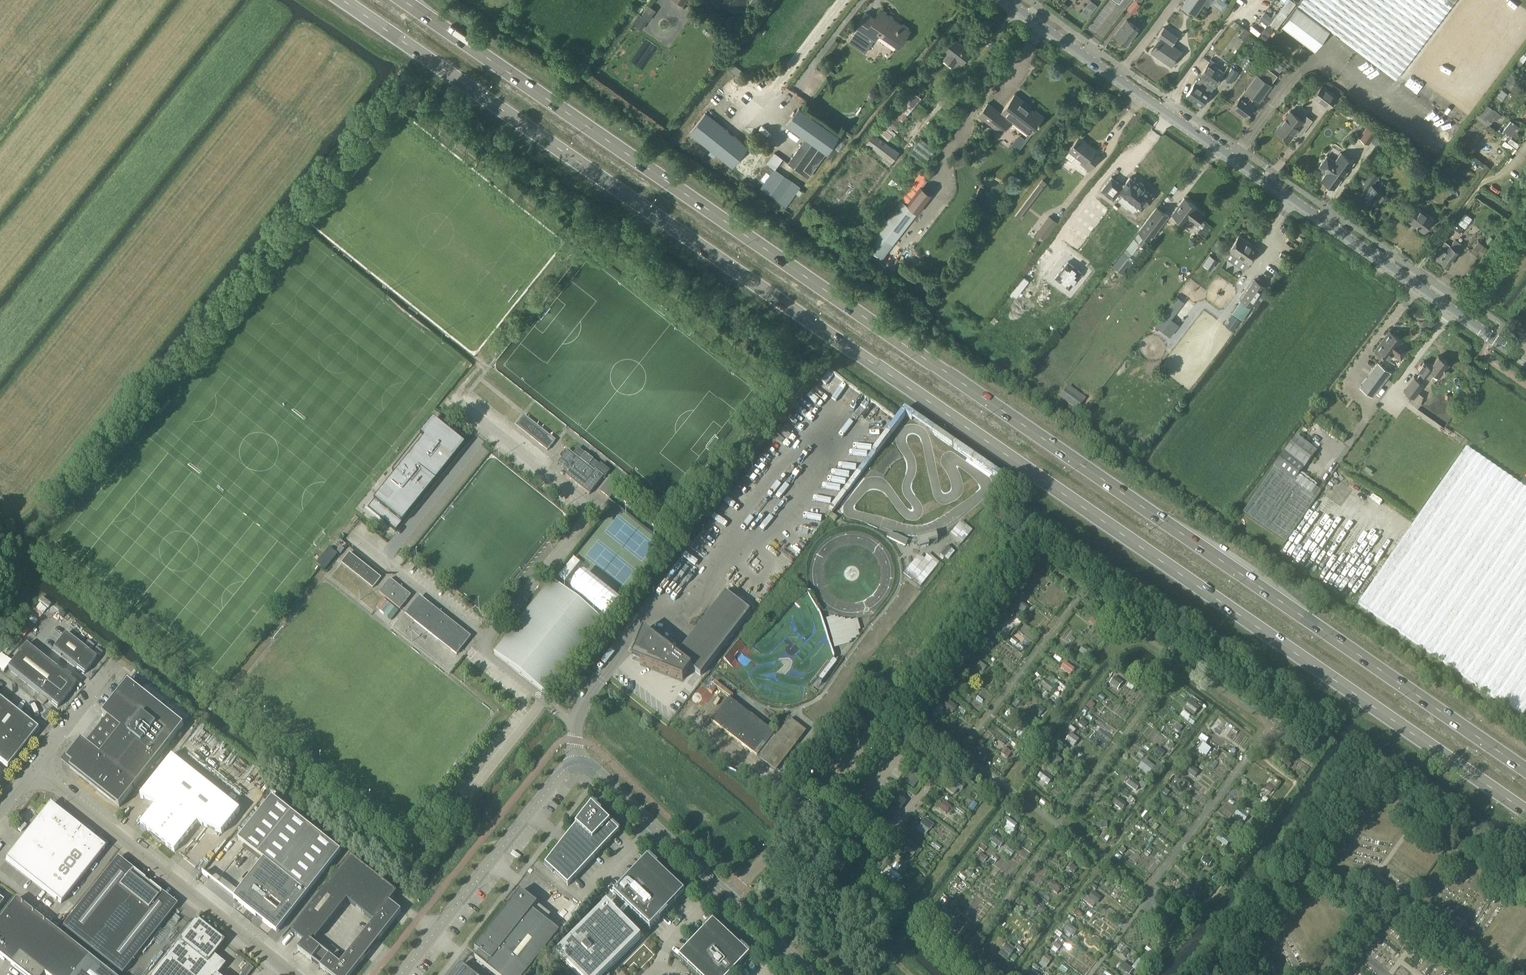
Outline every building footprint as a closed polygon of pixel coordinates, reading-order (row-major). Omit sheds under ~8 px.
[(1182,6),(1195,15),(1205,0),(1186,0),(1182,6)] [(1210,4),(1222,12),(1227,5),(1223,3),(1225,0),(1213,0),(1210,4)] [(1267,23),(1276,30),(1296,3),(1292,0),(1283,0),(1275,10),(1273,8),(1268,14),(1265,12),(1261,16),(1268,22),(1267,23)] [(1377,68),(1395,82),(1457,0),(1302,0),(1282,27),(1314,51),(1329,31),(1377,68)] [(1098,6),(1091,1),(1080,14),(1087,20),(1098,6)] [(642,16),(649,21),(657,10),(649,5),(642,16)] [(894,21),(895,19),(881,9),(875,18),(866,12),(856,26),(858,27),(849,40),(866,52),(875,38),(879,32),(898,45),(898,46),(910,29),(901,23),(900,25),(894,21)] [(1126,44),(1139,28),(1127,19),(1115,35),(1126,44)] [(1244,26),(1238,33),(1245,38),(1251,32),(1244,26)] [(1266,26),(1261,32),(1268,37),(1273,31),(1266,26)] [(1268,38),(1262,34),(1258,39),(1263,43),(1268,38)] [(944,58),(953,65),(957,60),(962,63),(971,51),(954,37),(944,50),(948,53),(944,58)] [(1152,51),(1162,58),(1163,57),(1165,58),(1164,59),(1172,65),(1181,51),(1162,37),(1152,51)] [(1301,49),(1297,55),(1302,58),(1306,52),(1301,49)] [(1216,62),(1211,58),(1186,95),(1193,100),(1207,79),(1216,84),(1224,71),(1215,64),(1216,62)] [(1245,90),(1233,105),(1247,116),(1254,106),(1247,101),(1252,95),(1259,100),(1277,75),(1264,66),(1258,74),(1246,90),(1245,90)] [(1238,72),(1232,67),(1225,77),(1232,82),(1238,72)] [(1193,100),(1196,101),(1201,105),(1216,84),(1207,79),(1193,100)] [(1313,96),(1327,107),(1335,96),(1321,86),(1313,96)] [(988,103),(979,113),(979,114),(1002,132),(1012,119),(1030,134),(1038,123),(1039,124),(1040,122),(1044,116),(1035,110),(1034,112),(1026,105),(1027,104),(1015,94),(1001,113),(988,103)] [(827,153),(830,149),(839,136),(799,108),(787,125),(812,143),(808,150),(801,145),(789,163),(795,167),(809,177),(826,153),(827,153)] [(1303,129),(1311,119),(1306,115),(1302,120),(1290,111),(1276,129),(1289,138),(1298,126),(1303,129)] [(690,132),(711,148),(733,166),(748,146),(706,112),(690,132)] [(1370,124),(1360,138),(1370,145),(1372,142),(1379,147),(1384,139),(1379,134),(1380,132),(1370,124)] [(900,152),(875,132),(867,143),(885,157),(882,160),(889,166),(892,162),(900,152)] [(1096,150),(1086,142),(1079,136),(1069,150),(1070,151),(1066,156),(1072,161),(1076,156),(1082,160),(1081,162),(1090,169),(1100,156),(1094,152),(1096,150)] [(922,138),(910,153),(924,164),(936,149),(922,138)] [(1378,150),(1370,162),(1377,166),(1384,154),(1378,150)] [(1318,166),(1327,172),(1322,178),(1336,188),(1354,161),(1341,152),(1335,160),(1327,154),(1318,166)] [(760,186),(784,204),(799,185),(774,167),(760,186)] [(1373,210),(1370,209),(1381,191),(1371,185),(1378,174),(1368,168),(1357,184),(1365,189),(1357,201),(1372,211),(1373,210)] [(905,182),(910,185),(917,176),(913,172),(905,182)] [(1110,179),(1102,189),(1108,194),(1114,198),(1116,195),(1120,191),(1123,194),(1124,194),(1129,198),(1138,205),(1142,208),(1150,198),(1153,195),(1151,193),(1144,188),(1143,187),(1144,187),(1143,186),(1143,187),(1140,185),(1140,184),(1140,183),(1139,184),(1134,180),(1130,177),(1125,183),(1123,185),(1118,181),(1112,176),(1110,179)] [(889,183),(901,193),(905,188),(893,178),(889,183)] [(909,203),(921,187),(913,181),(900,198),(902,199),(878,231),(894,243),(919,210),(909,203)] [(931,195),(921,187),(909,203),(919,210),(931,195)] [(1414,195),(1414,194),(1405,205),(1411,209),(1405,217),(1413,223),(1414,222),(1417,225),(1416,226),(1417,227),(1418,226),(1424,231),(1434,218),(1417,206),(1422,200),(1419,198),(1422,194),(1417,190),(1414,195)] [(1185,197),(1172,213),(1179,219),(1179,220),(1179,221),(1179,222),(1180,223),(1181,223),(1182,223),(1183,223),(1184,222),(1185,223),(1190,217),(1193,219),(1193,221),(1197,224),(1205,214),(1197,208),(1197,207),(1185,197)] [(1150,239),(1169,215),(1157,206),(1139,231),(1149,239),(1150,239)] [(1037,233),(1045,239),(1059,222),(1050,215),(1037,233)] [(815,227),(826,235),(830,230),(825,226),(828,221),(822,217),(815,227)] [(1455,222),(1449,231),(1457,237),(1461,232),(1458,229),(1460,226),(1455,222)] [(1113,265),(1124,274),(1150,239),(1149,239),(1139,231),(1129,244),(1126,247),(1123,250),(1124,251),(1118,258),(1119,258),(1113,265)] [(878,232),(870,242),(883,252),(891,242),(878,232)] [(1229,249),(1230,250),(1231,248),(1239,253),(1238,255),(1249,263),(1259,249),(1239,235),(1229,249)] [(1441,246),(1440,247),(1434,255),(1440,259),(1448,266),(1459,251),(1464,244),(1456,238),(1451,245),(1445,241),(1441,246)] [(1478,240),(1471,250),(1480,257),(1487,247),(1478,240)] [(1082,272),(1068,261),(1055,277),(1070,288),(1082,272)] [(880,277),(888,283),(895,274),(887,268),(880,277)] [(1104,276),(1111,281),(1116,275),(1109,270),(1104,276)] [(1255,279),(1241,299),(1251,306),(1265,286),(1255,279)] [(1242,319),(1251,306),(1241,299),(1232,312),(1242,319)] [(1390,330),(1375,350),(1388,359),(1393,352),(1401,358),(1408,348),(1401,342),(1402,340),(1390,330)] [(1417,369),(1429,378),(1434,372),(1439,376),(1445,369),(1446,368),(1445,367),(1449,363),(1439,355),(1431,366),(1424,360),(1417,369)] [(1391,371),(1378,362),(1360,386),(1373,395),(1391,371)] [(1404,390),(1414,398),(1424,384),(1414,377),(1404,390)] [(1086,399),(1069,386),(1060,398),(1077,411),(1086,399)] [(524,416),(515,427),(547,452),(555,441),(524,416)] [(374,501),(367,510),(383,522),(384,523),(395,532),(412,512),(429,490),(450,464),(465,446),(463,444),(433,420),(424,432),(417,439),(392,471),(396,474),(374,501)] [(1242,514),(1285,543),(1320,492),(1315,489),(1317,486),(1312,482),(1307,478),(1300,473),(1316,452),(1296,437),(1273,468),(1274,469),(1242,514)] [(1466,449),(1357,604),(1521,718),(1525,711),(1525,490),(1466,449)] [(567,451),(564,455),(557,464),(568,472),(565,476),(589,495),(603,477),(595,471),(594,472),(567,451)] [(609,499),(616,490),(607,483),(600,492),(609,499)] [(917,539),(920,549),(929,546),(929,544),(938,542),(936,533),(917,539)] [(887,539),(905,547),(908,541),(897,536),(889,535),(887,539)] [(940,556),(945,559),(952,550),(947,546),(940,556)] [(341,564),(372,589),(380,579),(349,554),(341,564)] [(564,583),(580,563),(573,558),(558,577),(564,583)] [(620,601),(584,573),(570,589),(606,618),(620,601)] [(1042,578),(1038,583),(1043,586),(1047,582),(1042,578)] [(379,593),(400,610),(411,596),(390,579),(379,593)] [(494,654),(548,696),(605,624),(551,581),(494,654)] [(677,656),(676,657),(691,669),(700,677),(750,612),(725,594),(677,656)] [(406,615),(442,644),(456,655),(470,638),(419,598),(406,615)] [(1021,604),(1017,609),(1023,614),(1027,608),(1021,604)] [(1087,623),(1095,629),(1099,623),(1091,617),(1087,623)] [(1002,630),(1008,634),(1013,628),(1005,622),(1000,628),(1002,630)] [(634,654),(632,660),(640,664),(682,681),(682,680),(687,675),(691,669),(676,657),(643,631),(634,654)] [(52,650),(83,675),(96,659),(65,634),(52,650)] [(7,669),(57,708),(75,685),(69,680),(71,679),(64,673),(63,675),(25,645),(7,669)] [(1083,646),(1080,651),(1086,655),(1089,650),(1083,646)] [(979,663),(976,668),(980,671),(984,666),(979,663)] [(1060,669),(1070,675),(1074,670),(1064,663),(1060,669)] [(1110,683),(1118,689),(1122,684),(1114,677),(1110,683)] [(1046,682),(1042,687),(1050,693),(1054,688),(1046,682)] [(100,756),(81,741),(66,760),(72,765),(69,769),(119,808),(183,727),(128,683),(102,715),(121,730),(100,756)] [(949,702),(952,699),(950,698),(947,700),(943,706),(952,713),(957,707),(949,702)] [(729,699),(711,722),(760,759),(775,771),(805,732),(789,720),(776,738),(773,736),(774,734),(729,699)] [(7,769),(10,764),(12,765),(40,730),(33,725),(32,726),(0,701),(0,763),(7,769)] [(1180,716),(1188,722),(1199,708),(1191,702),(1180,716)] [(1033,712),(1039,717),(1044,711),(1038,706),(1033,712)] [(53,714),(47,709),(40,718),(46,723),(53,714)] [(1017,734),(1022,738),(1027,733),(1021,728),(1017,734)] [(1070,734),(1065,742),(1073,748),(1079,740),(1070,734)] [(1205,745),(1208,740),(1202,736),(1199,741),(1205,745)] [(1199,751),(1208,757),(1212,752),(1203,745),(1199,751)] [(1000,754),(1007,759),(1011,754),(1004,749),(1000,754)] [(1055,756),(1051,761),(1057,765),(1061,760),(1055,756)] [(172,758),(144,793),(140,798),(156,805),(140,825),(174,852),(197,823),(221,834),(239,812),(172,758)] [(1141,768),(1149,774),(1153,769),(1145,763),(1141,768)] [(1188,766),(1184,771),(1193,778),(1197,773),(1188,766)] [(1042,773),(1038,778),(1047,785),(1051,780),(1042,773)] [(1126,785),(1135,791),(1138,787),(1139,786),(1138,786),(1130,779),(1126,785)] [(961,784),(955,780),(951,785),(958,790),(961,784)] [(877,820),(887,827),(906,802),(896,795),(877,820)] [(263,922),(271,929),(276,933),(303,900),(341,852),(272,798),(237,841),(263,861),(233,899),(255,917),(257,915),(264,920),(263,922)] [(1112,804),(1121,811),(1125,805),(1116,798),(1112,804)] [(941,803),(937,808),(945,814),(949,809),(941,803)] [(1156,809),(1164,815),(1168,809),(1160,803),(1156,809)] [(464,810),(456,804),(452,809),(460,816),(464,810)] [(583,816),(544,865),(545,865),(543,867),(552,875),(554,874),(567,887),(619,832),(618,832),(620,830),(611,822),(609,823),(600,815),(602,814),(593,805),(591,807),(591,806),(591,807),(589,805),(581,815),(583,816)] [(963,818),(966,814),(957,807),(954,812),(963,818)] [(60,819),(56,816),(57,814),(49,808),(40,820),(38,819),(39,819),(38,818),(5,860),(60,904),(104,849),(80,829),(80,830),(79,832),(61,818),(60,819)] [(1238,810),(1234,815),(1244,822),(1248,817),(1238,810)] [(933,826),(925,819),(921,825),(929,831),(933,826)] [(1007,819),(1003,824),(1012,831),(1016,826),(1007,819)] [(1220,835),(1216,840),(1225,847),(1229,842),(1220,835)] [(990,841),(999,848),(1003,843),(994,836),(990,841)] [(907,846),(916,853),(919,848),(910,842),(907,846)] [(976,858),(982,863),(986,858),(980,854),(976,858)] [(1205,857),(1201,862),(1208,867),(1212,862),(1205,857)] [(347,901),(373,922),(339,965),(329,956),(320,968),(329,974),(351,974),(401,912),(389,903),(396,894),(351,858),(328,886),(347,901)] [(638,868),(613,896),(649,930),(684,894),(683,893),(685,892),(676,883),(674,885),(647,859),(645,858),(637,867),(638,868)] [(112,864),(62,927),(122,974),(172,911),(176,906),(160,893),(144,880),(117,859),(112,864)] [(1077,869),(1070,864),(1066,869),(1073,874),(1077,869)] [(883,875),(891,880),(895,873),(888,868),(883,875)] [(1048,888),(1057,894),(1061,889),(1052,882),(1048,888)] [(315,940),(347,901),(328,886),(291,932),(303,942),(297,950),(311,961),(320,950),(311,942),(313,939),(315,940)] [(951,894),(956,897),(960,891),(955,888),(951,894)] [(495,974),(525,974),(559,933),(532,911),(537,905),(531,900),(526,897),(520,892),(474,949),(479,953),(474,959),(495,974)] [(1088,899),(1094,903),(1098,897),(1093,893),(1088,899)] [(558,921),(553,927),(561,934),(581,909),(565,896),(561,901),(569,907),(558,921)] [(1184,901),(1189,905),(1192,901),(1187,897),(1184,901)] [(88,958),(15,900),(0,919),(0,958),(21,974),(75,974),(88,958)] [(562,949),(556,955),(576,974),(602,974),(604,973),(602,972),(607,967),(609,969),(640,939),(615,913),(606,904),(602,908),(562,949)] [(1038,913),(1042,916),(1046,910),(1042,907),(1038,913)] [(935,930),(942,920),(938,917),(931,926),(935,930)] [(740,946),(712,920),(712,921),(710,920),(702,928),(703,930),(678,957),(697,974),(730,974),(749,955),(748,955),(750,953),(741,945),(740,946)] [(194,922),(152,974),(204,974),(200,972),(206,965),(223,943),(221,941),(221,940),(220,941),(195,921),(194,922)] [(1064,931),(1073,937),(1076,932),(1068,926),(1064,931)] [(1007,945),(1003,951),(1010,956),(1014,950),(1007,945)] [(1043,960),(1048,965),(1051,960),(1046,956),(1043,960)] [(75,974),(109,974),(88,958),(75,974)] [(1137,973),(1144,964),(1138,960),(1132,969),(1137,973)] [(1128,974),(1132,970),(1123,963),(1119,968),(1128,974)] [(453,974),(472,974),(461,966),(453,974)]
